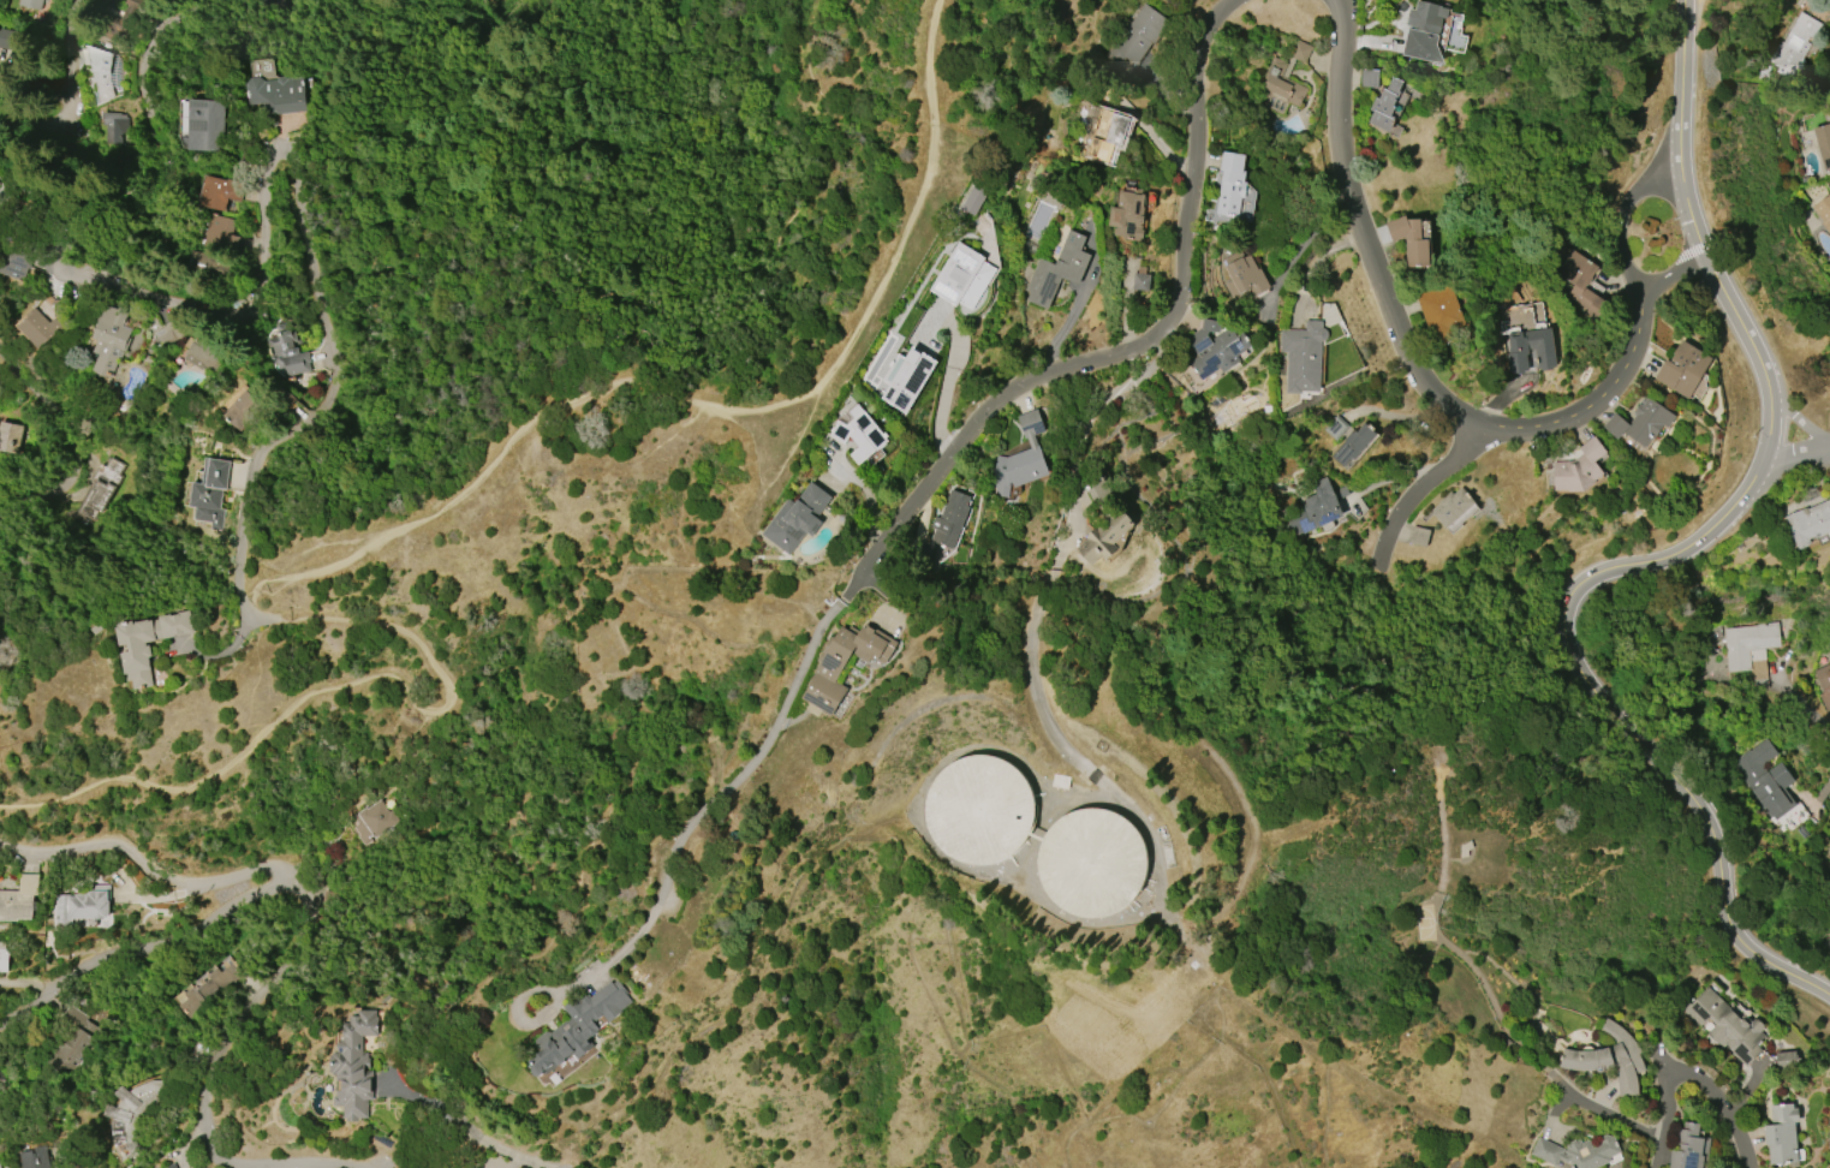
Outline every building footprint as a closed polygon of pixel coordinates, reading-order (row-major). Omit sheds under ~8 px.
[(16,4),(17,0),(41,0),(38,10),(16,4)] [(1444,64),(1402,54),(1407,28),(1405,28),(1408,8),(1414,10),(1417,0),(1441,5),(1439,7),(1448,8),(1445,18),(1442,17),(1436,44),(1444,64)] [(1169,20),(1154,43),(1150,42),(1137,64),(1125,56),(1119,65),(1103,55),(1123,24),(1125,25),(1128,20),(1131,22),(1141,2),(1169,20)] [(1799,12),(1820,24),(1802,60),(1804,61),(1796,77),(1782,70),(1780,75),(1776,72),(1777,67),(1771,64),(1771,62),(1768,60),(1778,42),(1783,44),(1799,12)] [(17,50),(0,47),(0,32),(1,32),(2,29),(20,32),(17,50)] [(1295,38),(1312,46),(1305,64),(1294,59),(1286,79),(1307,88),(1304,99),(1303,97),(1298,107),(1287,102),(1282,115),(1265,108),(1270,94),(1258,89),(1271,56),(1287,62),(1281,77),(1282,77),(1290,56),(1288,56),(1295,38)] [(114,53),(108,75),(107,75),(111,95),(99,97),(88,44),(114,53)] [(1361,68),(1378,70),(1378,88),(1360,87),(1361,68)] [(305,111),(264,117),(263,103),(249,106),(245,84),(251,78),(258,77),(263,81),(276,79),(278,77),(282,76),(285,78),(300,77),(305,111)] [(1389,132),(1367,121),(1373,112),(1369,109),(1375,97),(1378,99),(1383,88),(1385,89),(1393,76),(1403,82),(1395,99),(1396,100),(1393,106),(1395,107),(1390,115),(1395,118),(1394,119),(1395,119),(1389,132)] [(225,101),(221,151),(187,149),(190,100),(225,101)] [(1085,156),(1101,107),(1132,118),(1122,149),(1115,147),(1109,163),(1085,156)] [(1824,111),(1829,109),(1829,173),(1826,174),(1826,172),(1824,173),(1812,129),(1825,124),(1822,114),(1825,113),(1824,111)] [(1215,214),(1221,180),(1220,180),(1222,171),(1220,169),(1222,151),(1245,155),(1242,171),(1245,172),(1244,183),(1246,183),(1244,197),(1241,197),(1238,217),(1232,216),(1232,217),(1224,216),(1224,215),(1215,214)] [(198,204),(205,175),(242,184),(238,199),(226,197),(223,210),(198,204)] [(1125,186),(1141,189),(1140,193),(1145,193),(1144,207),(1145,207),(1144,215),(1143,224),(1141,230),(1144,230),(1143,239),(1140,238),(1140,240),(1126,239),(1126,238),(1123,238),(1123,236),(1113,234),(1114,228),(1116,228),(1116,226),(1108,225),(1110,207),(1117,208),(1120,191),(1123,191),(1125,186)] [(1812,208),(1829,194),(1829,235),(1820,222),(1822,221),(1812,208)] [(238,236),(233,235),(235,218),(204,215),(201,244),(237,248),(238,236)] [(1385,224),(1405,215),(1406,220),(1420,219),(1421,239),(1427,239),(1430,266),(1407,267),(1405,237),(1393,242),(1385,224)] [(1025,291),(1038,257),(1054,264),(1068,230),(1085,237),(1080,251),(1091,255),(1078,285),(1061,278),(1059,282),(1060,282),(1049,309),(1043,305),(1042,306),(1026,300),(1030,292),(1025,291)] [(28,282),(0,271),(0,261),(4,254),(13,258),(22,238),(42,248),(28,282)] [(958,242),(985,258),(983,261),(996,269),(972,310),(959,302),(956,306),(929,290),(958,242)] [(188,263),(214,274),(220,260),(193,250),(188,263)] [(1259,268),(1270,287),(1253,297),(1248,287),(1232,297),(1224,284),(1230,280),(1221,261),(1240,250),(1244,257),(1248,255),(1257,269),(1259,268)] [(1140,257),(1123,256),(1122,289),(1148,290),(1149,267),(1139,267),(1140,257)] [(1597,265),(1575,256),(1555,303),(1598,322),(1607,300),(1586,291),(1597,265)] [(1435,347),(1415,296),(1449,284),(1465,326),(1445,332),(1449,342),(1435,347)] [(101,320),(107,305),(127,312),(123,326),(131,329),(120,358),(119,358),(112,379),(93,371),(100,354),(94,352),(99,340),(93,338),(100,320),(101,320)] [(38,348),(18,327),(29,317),(26,315),(35,308),(49,322),(54,318),(62,328),(38,348)] [(1186,339),(1200,328),(1203,318),(1221,322),(1220,333),(1222,333),(1230,327),(1236,336),(1242,333),(1252,346),(1238,356),(1241,360),(1223,374),(1220,368),(1202,380),(1190,363),(1198,356),(1186,339)] [(1286,393),(1287,352),(1280,352),(1280,329),(1305,329),(1305,321),(1322,321),(1322,328),(1323,328),(1325,329),(1328,332),(1328,335),(1328,338),(1325,340),(1322,341),(1321,341),(1319,392),(1300,392),(1300,393),(1286,393)] [(275,324),(288,322),(290,332),(292,330),(294,340),(291,341),(292,348),(297,347),(298,353),(306,352),(309,363),(306,363),(309,371),(288,375),(290,380),(285,381),(281,368),(279,369),(278,363),(272,364),(266,339),(278,335),(275,324)] [(1510,374),(1507,353),(1509,353),(1509,348),(1510,348),(1508,334),(1551,327),(1557,367),(1554,367),(1554,370),(1542,371),(1542,369),(1538,370),(1534,350),(1528,351),(1530,356),(1527,356),(1530,371),(1515,374),(1515,373),(1510,374)] [(181,366),(214,375),(221,348),(188,339),(181,366)] [(1688,399),(1653,377),(1665,359),(1669,360),(1674,353),(1673,352),(1677,345),(1679,345),(1682,340),(1711,358),(1707,364),(1709,364),(1688,399)] [(898,353),(905,358),(912,346),(937,362),(906,413),(881,398),(889,385),(882,380),(898,353)] [(219,409),(236,428),(261,406),(244,387),(219,409)] [(1602,425),(1615,412),(1628,424),(1635,415),(1632,412),(1639,404),(1641,405),(1643,404),(1639,401),(1644,397),(1646,398),(1649,397),(1676,416),(1668,428),(1663,424),(1652,439),(1651,437),(1644,447),(1622,433),(1617,440),(1602,425)] [(1017,416),(1037,409),(1044,431),(1035,435),(1038,445),(1039,445),(1050,475),(1013,488),(1011,481),(1008,496),(995,494),(996,488),(991,488),(996,455),(1005,457),(1030,448),(1026,437),(1024,439),(1017,416)] [(844,443),(828,435),(836,421),(846,425),(863,410),(883,434),(886,431),(888,436),(887,437),(889,440),(887,442),(888,443),(881,451),(880,449),(875,453),(875,452),(870,457),(869,455),(858,464),(850,454),(864,442),(852,429),(844,443)] [(0,422),(0,451),(15,453),(19,425),(0,422)] [(1333,457),(1346,441),(1345,440),(1351,433),(1352,433),(1354,430),(1357,433),(1364,423),(1367,425),(1369,424),(1375,429),(1373,430),(1376,434),(1354,459),(1352,458),(1343,467),(1333,457)] [(1579,448),(1593,435),(1607,451),(1594,461),(1603,472),(1602,475),(1604,477),(1585,493),(1556,493),(1556,490),(1554,490),(1552,461),(1572,461),(1582,453),(1579,448)] [(73,512),(89,484),(87,483),(99,463),(101,465),(106,458),(120,466),(114,476),(118,477),(95,514),(93,513),(88,522),(73,512)] [(190,506),(193,482),(202,483),(205,461),(210,461),(211,458),(231,461),(227,489),(222,488),(219,508),(223,509),(220,530),(210,529),(211,522),(195,519),(196,507),(190,506)] [(1312,483),(1327,477),(1331,488),(1333,488),(1334,491),(1335,491),(1336,493),(1347,488),(1349,494),(1336,500),(1343,517),(1304,532),(1300,531),(1288,536),(1281,520),(1305,511),(1300,500),(1317,493),(1312,483)] [(762,535),(787,500),(793,505),(810,481),(831,496),(817,518),(823,522),(811,537),(805,532),(789,555),(762,535)] [(1438,502),(1450,491),(1453,495),(1461,488),(1474,502),(1445,529),(1432,513),(1442,506),(1438,502)] [(931,541),(950,489),(971,497),(967,506),(970,507),(953,549),(931,541)] [(1806,508),(1829,498),(1829,532),(1808,542),(1811,544),(1798,550),(1796,549),(1793,550),(1787,554),(1781,540),(1790,536),(1782,518),(1806,507),(1806,508)] [(1077,548),(1086,540),(1086,538),(1096,529),(1098,531),(1121,509),(1134,525),(1119,538),(1122,542),(1120,543),(1122,544),(1120,547),(1119,546),(1117,548),(1107,559),(1103,556),(1092,566),(1077,548)] [(1414,526),(1430,530),(1426,547),(1409,543),(1414,526)] [(192,632),(144,642),(145,645),(148,644),(150,656),(148,656),(150,668),(149,668),(153,685),(133,689),(132,679),(127,680),(120,652),(127,651),(126,644),(118,645),(114,627),(118,626),(117,622),(131,620),(132,624),(133,622),(133,621),(187,609),(192,632)] [(1727,672),(1722,628),(1756,625),(1756,624),(1777,622),(1780,646),(1764,649),(1768,690),(1752,691),(1751,680),(1748,680),(1747,669),(1727,672)] [(831,716),(801,699),(811,683),(809,681),(813,674),(816,675),(816,674),(813,673),(824,652),(822,651),(829,640),(831,642),(840,626),(847,630),(848,626),(858,632),(862,626),(864,627),(866,624),(898,642),(886,663),(875,657),(874,661),(865,657),(868,655),(854,648),(835,681),(847,689),(831,716)] [(1813,671),(1829,663),(1829,711),(1826,713),(1818,695),(1823,692),(1813,671)] [(1781,762),(1767,770),(1763,764),(1777,755),(1767,738),(1731,760),(1768,822),(1796,805),(1785,787),(1793,782),(1781,762)] [(989,862),(1031,847),(1033,802),(1018,759),(971,757),(929,772),(927,821),(941,860),(989,862)] [(368,809),(381,799),(389,811),(392,810),(400,821),(366,846),(358,836),(360,835),(354,828),(359,824),(354,818),(359,816),(358,814),(366,808),(368,809)] [(1039,851),(1038,869),(1053,904),(1080,917),(1100,917),(1132,904),(1147,872),(1147,852),(1135,823),(1105,809),(1083,809),(1053,821),(1039,851)] [(32,919),(0,918),(0,890),(19,890),(20,874),(38,875),(38,895),(34,895),(32,919)] [(55,926),(55,895),(85,894),(85,892),(93,892),(93,886),(108,884),(108,916),(107,916),(107,918),(105,918),(105,919),(95,919),(95,918),(76,919),(76,926),(55,926)] [(7,972),(0,972),(0,944),(11,944),(11,948),(8,948),(7,972)] [(173,997),(214,966),(215,967),(230,957),(244,975),(221,993),(219,989),(204,1000),(208,1005),(190,1018),(173,997)] [(616,978),(628,993),(626,995),(632,1002),(621,1011),(622,1012),(608,1023),(602,1015),(594,1023),(600,1030),(597,1031),(597,1032),(591,1038),(590,1037),(586,1039),(592,1047),(577,1060),(572,1054),(555,1067),(553,1063),(544,1072),(542,1069),(541,1074),(537,1077),(533,1075),(531,1072),(530,1059),(536,1054),(533,1047),(535,1041),(544,1032),(550,1032),(570,1017),(562,1008),(577,996),(579,1000),(586,994),(589,996),(610,981),(612,982),(616,978)] [(1746,1067),(1731,1053),(1733,1051),(1724,1043),(1722,1047),(1719,1043),(1717,1045),(1707,1035),(1716,1026),(1709,1018),(1699,1027),(1683,1011),(1707,987),(1739,1018),(1743,1014),(1751,1021),(1754,1019),(1756,1020),(1757,1019),(1764,1025),(1763,1026),(1764,1027),(1760,1032),(1766,1038),(1758,1047),(1762,1051),(1746,1067)] [(338,1097),(336,1074),(334,1074),(334,1073),(332,1073),(332,1055),(333,1055),(333,1053),(339,1053),(338,1043),(341,1043),(340,1041),(344,1041),(342,1023),(350,1023),(350,1017),(358,1017),(358,1011),(375,1011),(375,1025),(377,1025),(377,1036),(362,1037),(362,1053),(368,1053),(368,1060),(370,1060),(370,1067),(364,1068),(364,1072),(372,1072),(372,1100),(368,1100),(368,1119),(359,1119),(359,1121),(347,1122),(347,1119),(345,1119),(345,1106),(334,1107),(334,1097),(338,1097)] [(1605,1018),(1621,1027),(1634,1041),(1638,1049),(1639,1049),(1640,1050),(1640,1053),(1639,1056),(1645,1071),(1634,1073),(1638,1085),(1638,1096),(1619,1097),(1616,1079),(1613,1067),(1604,1068),(1602,1072),(1598,1073),(1594,1071),(1579,1071),(1558,1067),(1563,1049),(1580,1051),(1608,1048),(1614,1047),(1598,1033),(1605,1018)] [(1776,1066),(1795,1067),(1796,1053),(1777,1052),(1776,1066)] [(146,1146),(132,1118),(170,1099),(159,1077),(129,1092),(127,1087),(117,1092),(122,1102),(104,1112),(125,1156),(146,1146)] [(1769,1104),(1793,1102),(1793,1108),(1798,1108),(1799,1122),(1794,1122),(1798,1166),(1789,1167),(1789,1162),(1769,1164),(1768,1144),(1764,1145),(1763,1126),(1771,1125),(1769,1104)] [(1709,1138),(1705,1167),(1668,1167),(1669,1150),(1673,1151),(1675,1130),(1682,1130),(1683,1122),(1698,1124),(1697,1139),(1703,1139),(1703,1138),(1709,1138)] [(1611,1162),(1597,1167),(1572,1167),(1569,1162),(1566,1163),(1560,1160),(1556,1167),(1530,1154),(1538,1137),(1564,1149),(1562,1154),(1564,1155),(1566,1154),(1564,1151),(1567,1150),(1566,1146),(1570,1144),(1569,1142),(1574,1140),(1575,1142),(1580,1140),(1581,1143),(1588,1140),(1591,1149),(1599,1145),(1598,1142),(1600,1140),(1600,1139),(1602,1137),(1607,1134),(1610,1136),(1611,1137),(1614,1136),(1621,1152),(1610,1157),(1611,1162)] [(46,1146),(50,1167),(24,1167),(22,1152),(35,1151),(35,1148),(46,1146)]
